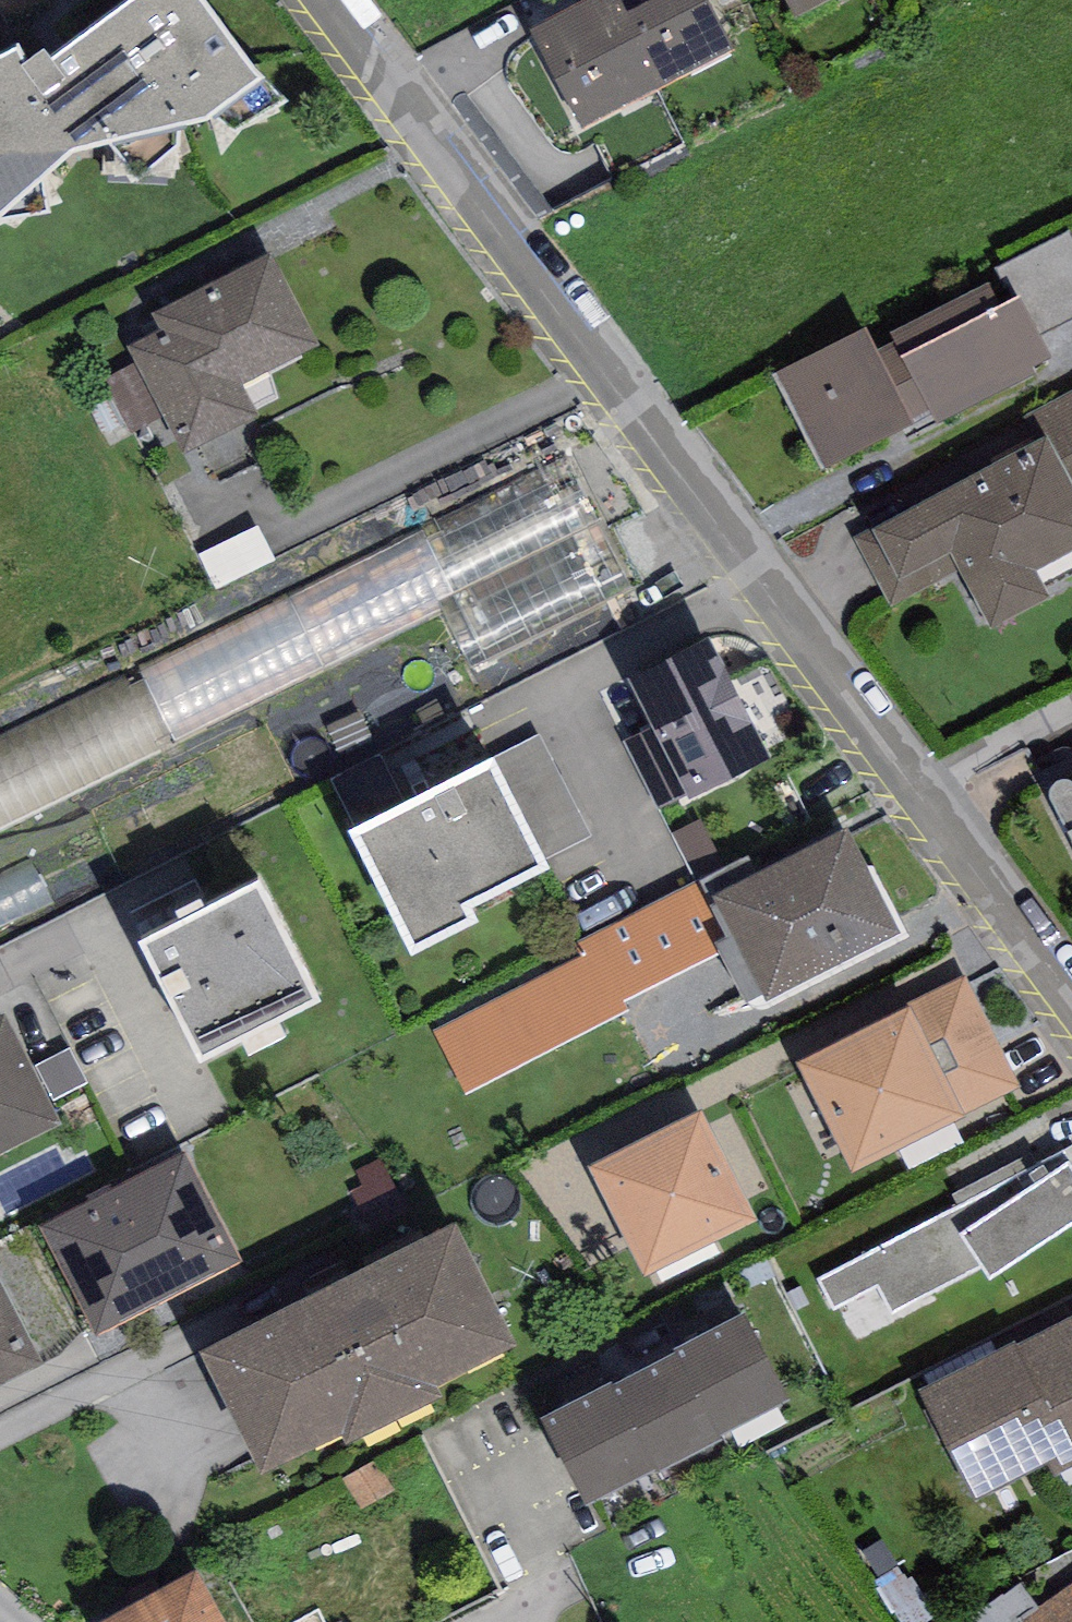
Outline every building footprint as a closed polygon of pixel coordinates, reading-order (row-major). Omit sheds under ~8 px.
[(0,66),(0,226),(73,161),(207,131),(266,89),(201,0),(146,0),(51,68),(45,59),(25,72),(17,57),(0,66)] [(657,94),(610,0),(598,0),(528,35),(579,134),(657,94)] [(657,94),(734,56),(705,0),(610,0),(657,94)] [(837,0),(780,0),(791,23),(837,0)] [(1002,281),(1014,305),(1020,302),(1039,338),(1071,321),(1071,238),(1070,235),(997,272),(1002,281)] [(272,258),(152,318),(159,333),(127,349),(135,365),(164,421),(181,457),(259,419),(244,389),(319,351),(272,258)] [(868,331),(775,377),(822,473),(905,432),(912,448),(1041,384),(1033,369),(1050,361),(1039,338),(1020,302),(1014,305),(1002,281),(874,344),(868,331)] [(164,421),(135,365),(103,382),(132,437),(164,421)] [(854,538),(892,608),(959,572),(992,634),(1050,603),(1035,576),(1071,556),(1071,487),(1046,440),(884,527),(881,523),(854,538)] [(598,524),(563,457),(420,532),(458,610),(488,666),(633,592),(598,524)] [(458,610),(420,532),(139,669),(176,746),(458,610)] [(710,644),(627,686),(651,732),(625,745),(661,815),(687,801),(689,806),(771,764),(710,644)] [(176,746),(139,669),(0,736),(0,831),(176,746)] [(491,760),(494,768),(542,862),(591,837),(540,736),(491,760)] [(494,768),(346,843),(410,968),(480,933),(473,918),(551,879),(542,862),(494,768)] [(1069,784),(1063,784),(1055,788),(1051,794),(1050,801),(1071,845),(1071,786),(1069,784)] [(747,859),(703,882),(730,936),(765,1008),(902,941),(849,834),(757,879),(747,859)] [(623,1003),(718,957),(715,924),(697,885),(575,946),(583,960),(434,1034),(464,1097),(627,1016),(623,1003)] [(262,891),(140,950),(199,1074),(322,1015),(262,891)] [(911,1012),(798,1070),(853,1178),(965,1122),(962,1117),(1022,1088),(967,979),(909,1008),(911,1012)] [(59,1131),(5,1022),(0,1024),(0,1160),(59,1131)] [(702,1117),(589,1174),(644,1283),(757,1226),(702,1117)] [(819,1281),(832,1311),(877,1286),(891,1314),(981,1270),(990,1283),(1071,1229),(1071,1148),(1033,1168),(958,1208),(819,1281)] [(953,1198),(958,1208),(1033,1168),(1028,1158),(953,1198)] [(187,1159),(38,1237),(94,1343),(243,1265),(187,1159)] [(316,1303),(203,1359),(263,1480),(340,1442),(347,1455),(444,1406),(437,1392),(517,1352),(456,1232),(344,1288),(332,1266),(304,1281),(316,1303)] [(0,1287),(0,1391),(42,1369),(0,1287)] [(742,1319),(674,1356),(720,1445),(789,1408),(742,1319)] [(917,1395),(974,1506),(1047,1468),(1053,1481),(1071,1471),(1071,1321),(1018,1349),(1016,1345),(917,1395)] [(674,1356),(610,1388),(656,1478),(720,1445),(674,1356)] [(586,1514),(656,1478),(610,1388),(540,1425),(586,1514)] [(875,1584),(901,1621),(930,1621),(938,1616),(903,1565),(875,1584)] [(112,1621),(221,1621),(197,1577),(112,1621)] [(1020,1584),(969,1621),(1027,1621),(1041,1611),(1020,1584)] [(1041,1611),(1027,1621),(1071,1621),(1071,1587),(1041,1611)]
